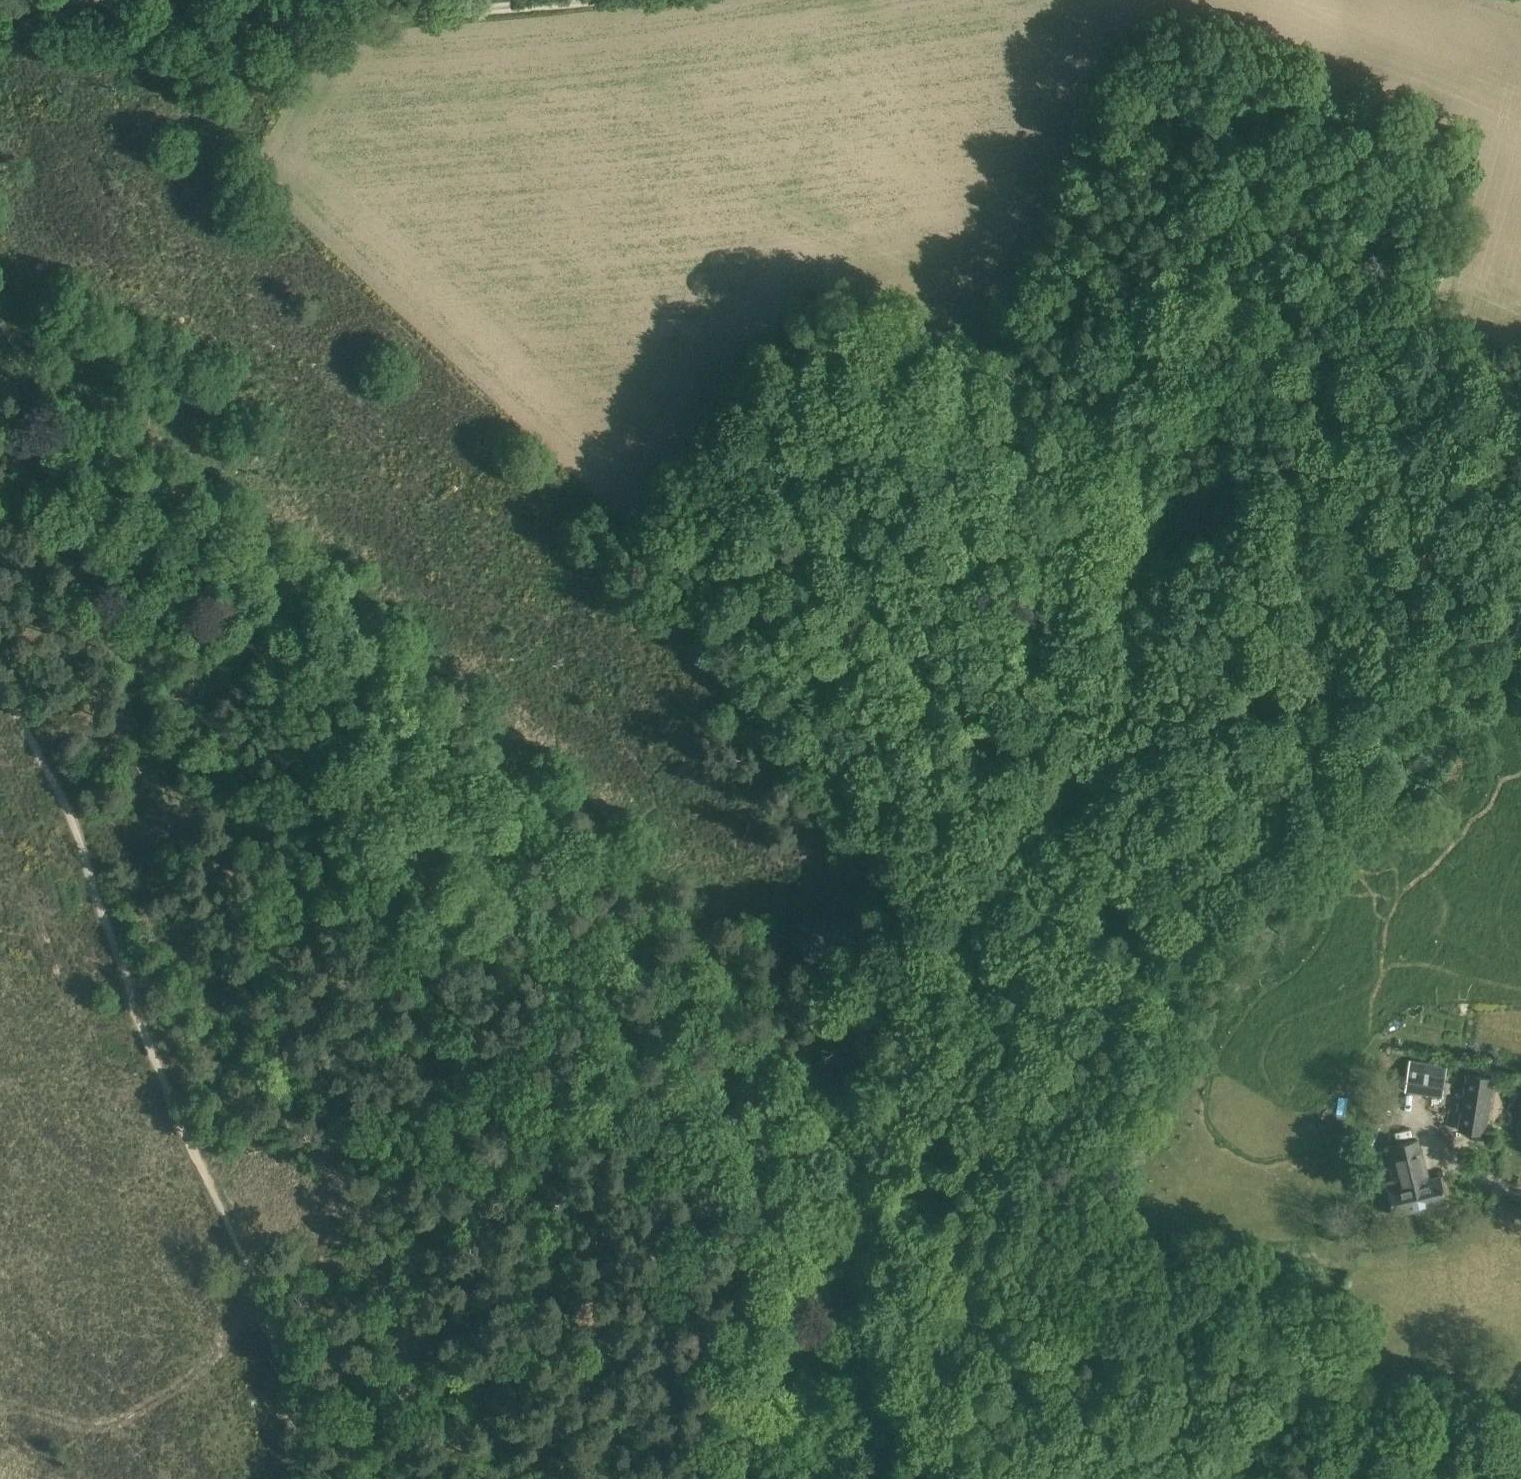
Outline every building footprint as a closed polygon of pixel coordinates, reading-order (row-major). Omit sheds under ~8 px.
[(1410,1059),(1405,1090),(1406,1090),(1441,1096),(1445,1071),(1446,1065),(1410,1059)] [(1462,1109),(1458,1130),(1484,1134),(1493,1079),(1467,1075),(1464,1096),(1469,1096),(1467,1110),(1462,1109)] [(1394,1215),(1427,1207),(1447,1203),(1440,1176),(1427,1179),(1417,1139),(1385,1147),(1394,1182),(1386,1184),(1394,1215)]
